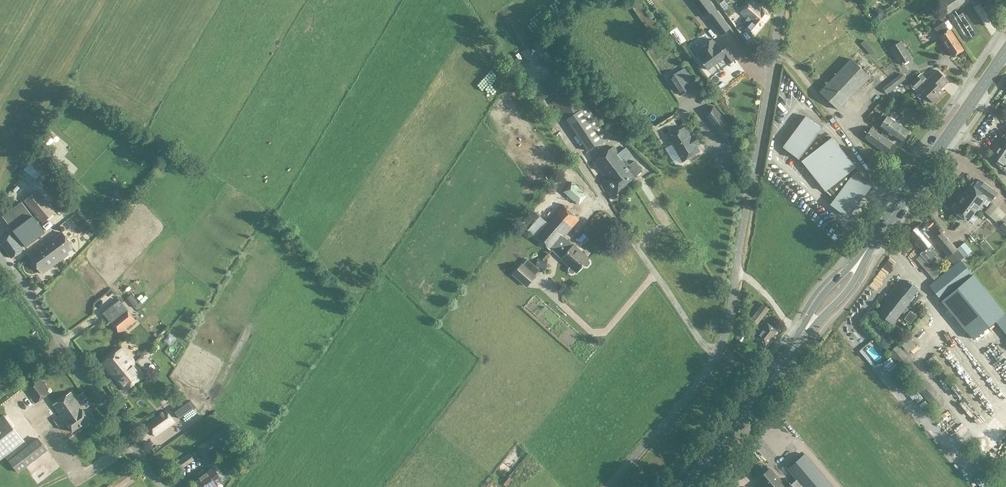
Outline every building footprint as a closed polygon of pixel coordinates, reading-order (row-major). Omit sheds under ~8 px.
[(722,38),(730,32),(708,0),(691,0),(706,22),(710,20),(722,38)] [(730,8),(724,0),(720,4),(725,11),(730,8)] [(751,0),(740,13),(747,19),(742,25),(746,29),(753,35),(770,15),(751,0)] [(968,0),(944,0),(940,2),(948,14),(961,5),(962,7),(970,2),(968,0)] [(965,38),(974,34),(962,7),(952,12),(965,38)] [(879,19),(882,18),(884,14),(882,11),(879,9),(875,11),(874,14),(875,18),(879,19)] [(939,36),(950,29),(944,22),(934,28),(939,36)] [(683,35),(691,30),(686,24),(679,30),(683,35)] [(950,29),(939,36),(953,57),(963,50),(950,29)] [(692,32),(684,38),(690,46),(699,40),(692,32)] [(712,39),(696,51),(701,58),(699,59),(708,70),(723,59),(727,64),(735,58),(727,47),(723,50),(718,44),(717,46),(712,39)] [(869,44),(865,40),(861,44),(865,48),(869,44)] [(890,48),(901,65),(912,59),(901,41),(890,48)] [(533,44),(522,48),(527,61),(538,57),(533,44)] [(819,92),(839,111),(871,77),(851,58),(819,92)] [(741,69),(745,77),(755,72),(751,65),(741,69)] [(488,97),(503,87),(491,68),(476,77),(488,97)] [(748,94),(737,68),(714,77),(725,104),(748,94)] [(928,86),(923,92),(934,103),(945,93),(941,89),(948,82),(937,70),(924,82),(928,86)] [(681,95),(691,89),(681,71),(670,78),(681,95)] [(566,119),(585,106),(563,72),(541,86),(563,119),(566,119)] [(906,79),(901,73),(882,88),(887,94),(906,79)] [(916,88),(923,82),(918,77),(911,83),(916,88)] [(889,113),(897,101),(891,97),(883,108),(889,113)] [(588,105),(585,106),(566,119),(588,151),(609,137),(588,105)] [(704,115),(725,143),(736,134),(714,107),(704,115)] [(627,122),(620,112),(608,121),(615,131),(627,122)] [(871,128),(864,139),(886,153),(893,143),(885,138),(888,134),(901,143),(909,132),(895,121),(896,120),(891,116),(890,118),(887,116),(883,114),(879,119),(883,122),(880,127),(884,131),(881,135),(871,128)] [(828,189),(837,197),(831,204),(847,216),(870,185),(854,174),(852,176),(849,173),(856,167),(832,137),(825,143),(817,135),(822,128),(806,116),(783,147),(799,159),(801,156),(804,159),(802,161),(826,191),(828,189)] [(694,135),(691,138),(684,127),(668,138),(683,162),(699,151),(696,145),(699,143),(694,135)] [(1005,136),(1005,138),(1003,138),(998,145),(999,146),(997,149),(996,148),(991,156),(1004,165),(1004,164),(1005,165),(1005,134),(1005,136)] [(605,177),(626,161),(633,156),(626,148),(619,153),(614,147),(594,162),(605,177)] [(24,171),(35,179),(35,180),(51,160),(39,151),(35,156),(35,157),(24,171)] [(626,161),(605,177),(603,178),(615,194),(637,176),(637,175),(646,168),(641,162),(638,164),(635,161),(629,165),(626,161)] [(11,189),(19,194),(28,182),(20,176),(11,189)] [(572,182),(563,191),(579,205),(588,195),(572,182)] [(970,186),(966,191),(958,203),(959,204),(953,211),(958,215),(957,216),(957,217),(960,220),(962,219),(963,218),(967,221),(968,220),(973,223),(977,217),(974,215),(986,198),(991,201),(996,193),(983,183),(977,191),(970,186)] [(43,223),(56,212),(37,190),(24,201),(43,223)] [(117,195),(111,201),(115,205),(121,199),(117,195)] [(2,216),(13,230),(26,247),(46,232),(33,215),(22,201),(2,216)] [(988,215),(999,221),(1005,209),(994,204),(988,215)] [(589,258),(579,249),(574,245),(564,237),(579,220),(562,205),(547,222),(535,236),(551,251),(552,250),(562,259),(561,259),(570,267),(568,269),(568,271),(572,274),(574,274),(576,272),(577,273),(583,265),(585,267),(588,267),(590,264),(590,261),(588,260),(589,258)] [(535,236),(547,222),(540,216),(528,230),(535,236)] [(928,246),(932,243),(928,238),(929,237),(926,233),(924,231),(928,228),(922,222),(918,226),(917,226),(908,235),(922,250),(919,253),(926,261),(933,254),(929,250),(930,249),(928,246)] [(936,232),(939,235),(941,237),(944,234),(940,229),(936,232)] [(24,249),(11,231),(0,239),(0,242),(12,258),(24,249)] [(73,247),(62,233),(60,234),(59,234),(58,235),(58,236),(49,243),(47,241),(28,255),(42,274),(69,254),(67,252),(73,247)] [(957,249),(944,234),(941,237),(939,235),(933,239),(954,264),(955,265),(961,260),(964,257),(957,249)] [(906,251),(914,247),(911,242),(903,247),(906,251)] [(964,257),(972,251),(964,242),(957,249),(964,257)] [(869,283),(876,289),(894,266),(887,260),(869,283)] [(954,264),(954,265),(929,285),(941,301),(973,340),(1005,313),(973,274),(973,275),(961,260),(955,265),(954,264)] [(527,286),(536,276),(522,264),(514,274),(527,286)] [(907,310),(904,308),(910,301),(914,303),(920,295),(917,292),(918,290),(906,281),(898,291),(896,290),(879,313),(892,324),(902,312),(904,314),(907,310)] [(140,304),(132,294),(127,298),(135,308),(140,304)] [(104,313),(110,321),(126,309),(119,300),(104,313)] [(750,319),(757,325),(769,309),(763,303),(750,319)] [(126,309),(110,321),(120,333),(136,320),(126,309)] [(923,321),(929,313),(925,310),(919,318),(923,321)] [(750,333),(766,345),(777,330),(765,321),(759,328),(756,326),(750,333)] [(1005,367),(1005,365),(1000,359),(1005,353),(996,343),(991,347),(989,345),(983,349),(1002,371),(1005,367)] [(115,377),(134,361),(133,358),(123,347),(103,363),(112,374),(115,377)] [(961,365),(958,353),(949,356),(953,368),(961,365)] [(134,361),(115,377),(126,391),(144,376),(135,364),(134,362),(134,361)] [(38,375),(23,387),(35,404),(51,392),(38,375)] [(993,400),(997,396),(988,388),(984,393),(993,400)] [(83,400),(89,396),(85,391),(79,395),(83,400)] [(71,392),(59,401),(53,405),(72,432),(90,419),(71,392)] [(189,401),(180,408),(185,414),(194,407),(189,401)] [(180,418),(185,414),(180,408),(175,411),(180,418)] [(156,436),(175,422),(166,409),(147,424),(156,436)] [(28,445),(4,415),(0,419),(0,460),(5,456),(9,461),(18,453),(28,445)] [(751,437),(773,467),(781,461),(778,457),(786,451),(783,448),(797,438),(780,415),(751,437)] [(196,447),(206,461),(231,443),(221,430),(196,447)] [(9,461),(15,469),(18,473),(48,450),(38,437),(28,445),(18,453),(9,461)] [(178,472),(194,460),(189,452),(173,464),(178,472)] [(805,455),(788,470),(797,480),(789,486),(833,486),(805,455)] [(197,486),(216,486),(213,481),(219,477),(213,469),(207,473),(199,478),(200,479),(194,483),(197,486)] [(786,486),(770,469),(758,479),(763,486),(762,486),(786,486)] [(524,479),(532,486),(539,479),(530,472),(524,479)] [(506,486),(512,479),(508,476),(502,483),(506,486)]
